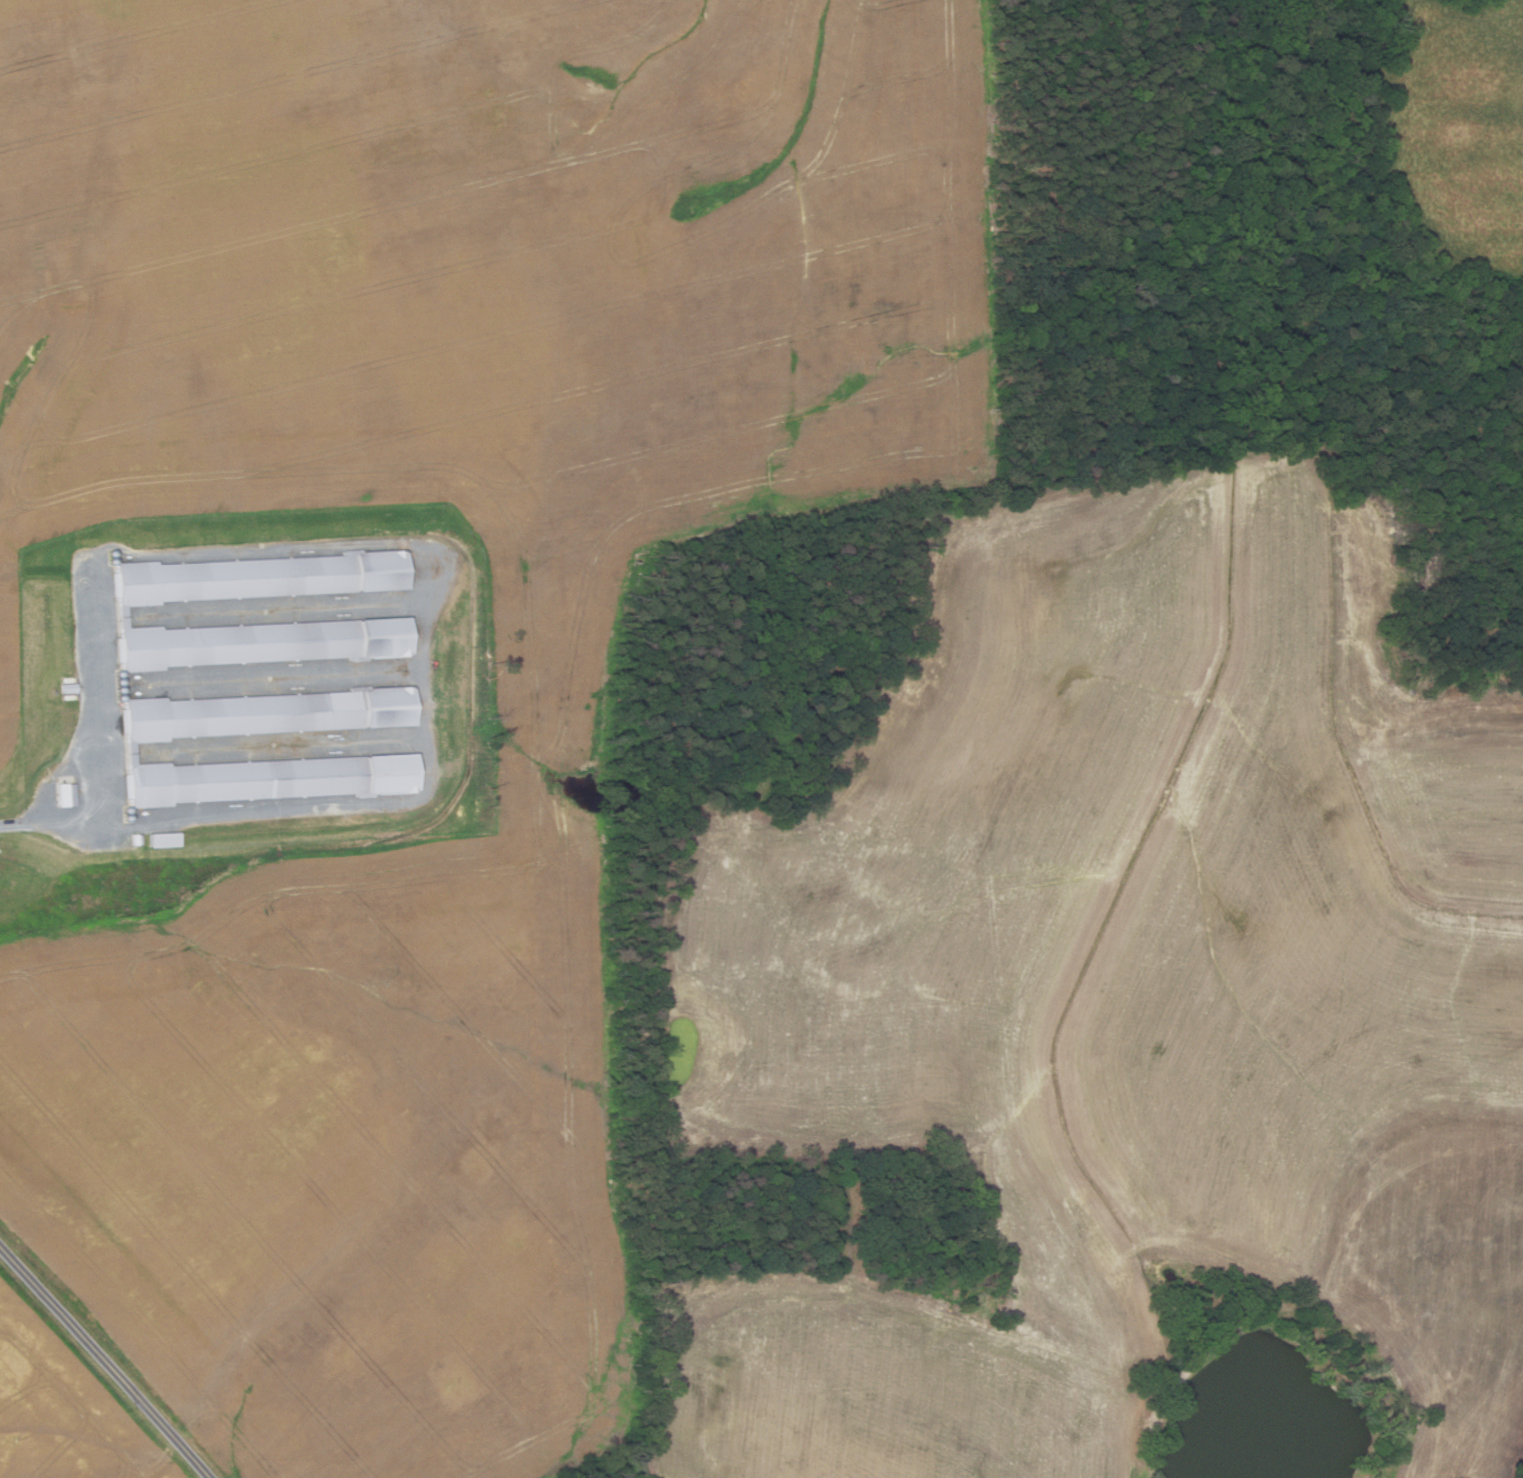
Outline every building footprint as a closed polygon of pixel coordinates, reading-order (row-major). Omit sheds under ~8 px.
[(409,588),(122,603),(120,564),(407,549),(409,588)] [(410,653),(123,668),(121,629),(408,614),(410,653)] [(78,691),(63,692),(63,683),(78,682),(78,691)] [(413,726),(127,741),(125,702),(411,687),(413,726)] [(419,790),(132,805),(130,766),(417,751),(419,790)] [(75,783),(76,805),(59,806),(58,783),(75,783)] [(150,833),(180,832),(181,846),(151,848),(150,833)] [(142,843),(132,844),(132,835),(141,834),(142,843)]
